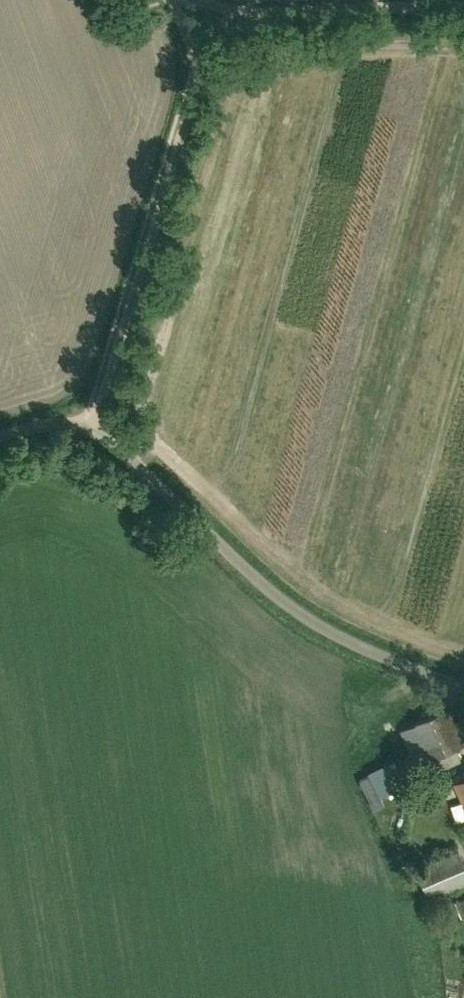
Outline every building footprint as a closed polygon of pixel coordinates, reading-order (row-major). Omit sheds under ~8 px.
[(174,546),(177,537),(171,535),(168,544),(174,546)] [(421,776),(460,759),(439,713),(401,730),(421,776)] [(455,784),(463,802),(463,780),(455,784)] [(448,890),(463,884),(463,867),(458,852),(416,869),(428,899),(429,899),(432,907),(451,899),(448,890)] [(455,901),(460,916),(463,914),(463,897),(455,901)]
